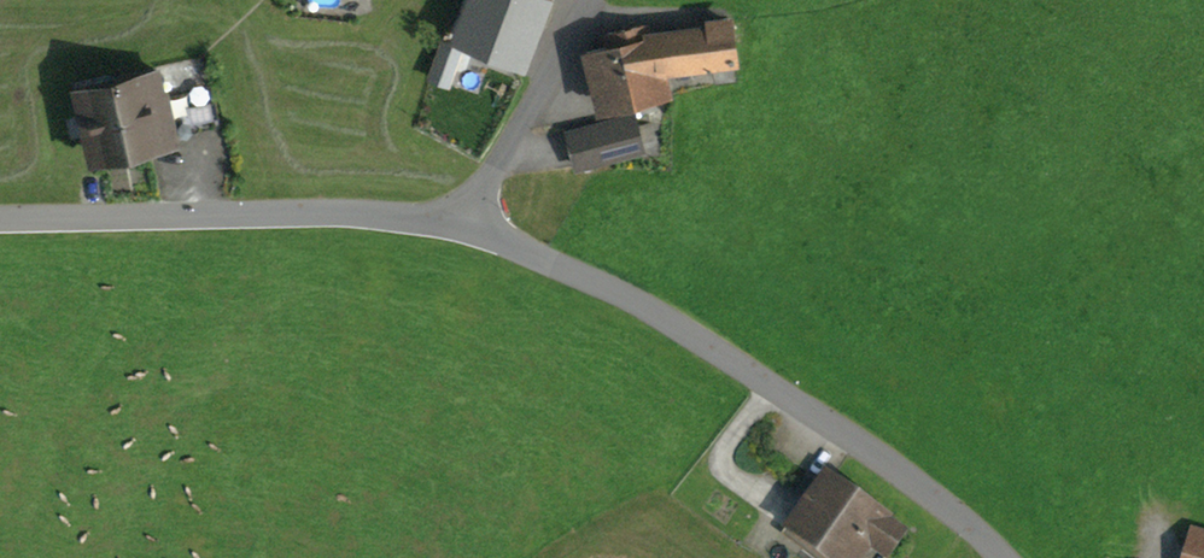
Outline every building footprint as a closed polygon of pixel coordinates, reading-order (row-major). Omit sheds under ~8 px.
[(463,10),(471,13),(461,40),(515,61),(530,22),(539,26),(549,0),(548,0),(467,0),(463,10)] [(661,33),(664,61),(664,71),(736,62),(732,24),(661,33)] [(664,61),(661,33),(647,37),(644,25),(605,34),(607,47),(586,52),(598,108),(660,92),(653,61),(664,61)] [(445,78),(458,43),(446,39),(434,73),(445,78)] [(155,79),(77,95),(90,159),(168,143),(155,79)] [(633,116),(568,133),(577,165),(641,149),(633,116)] [(830,478),(793,532),(830,557),(851,557),(864,540),(886,555),(902,533),(880,517),(882,514),(830,478)] [(1185,540),(1181,557),(1203,557),(1203,544),(1185,540)]
